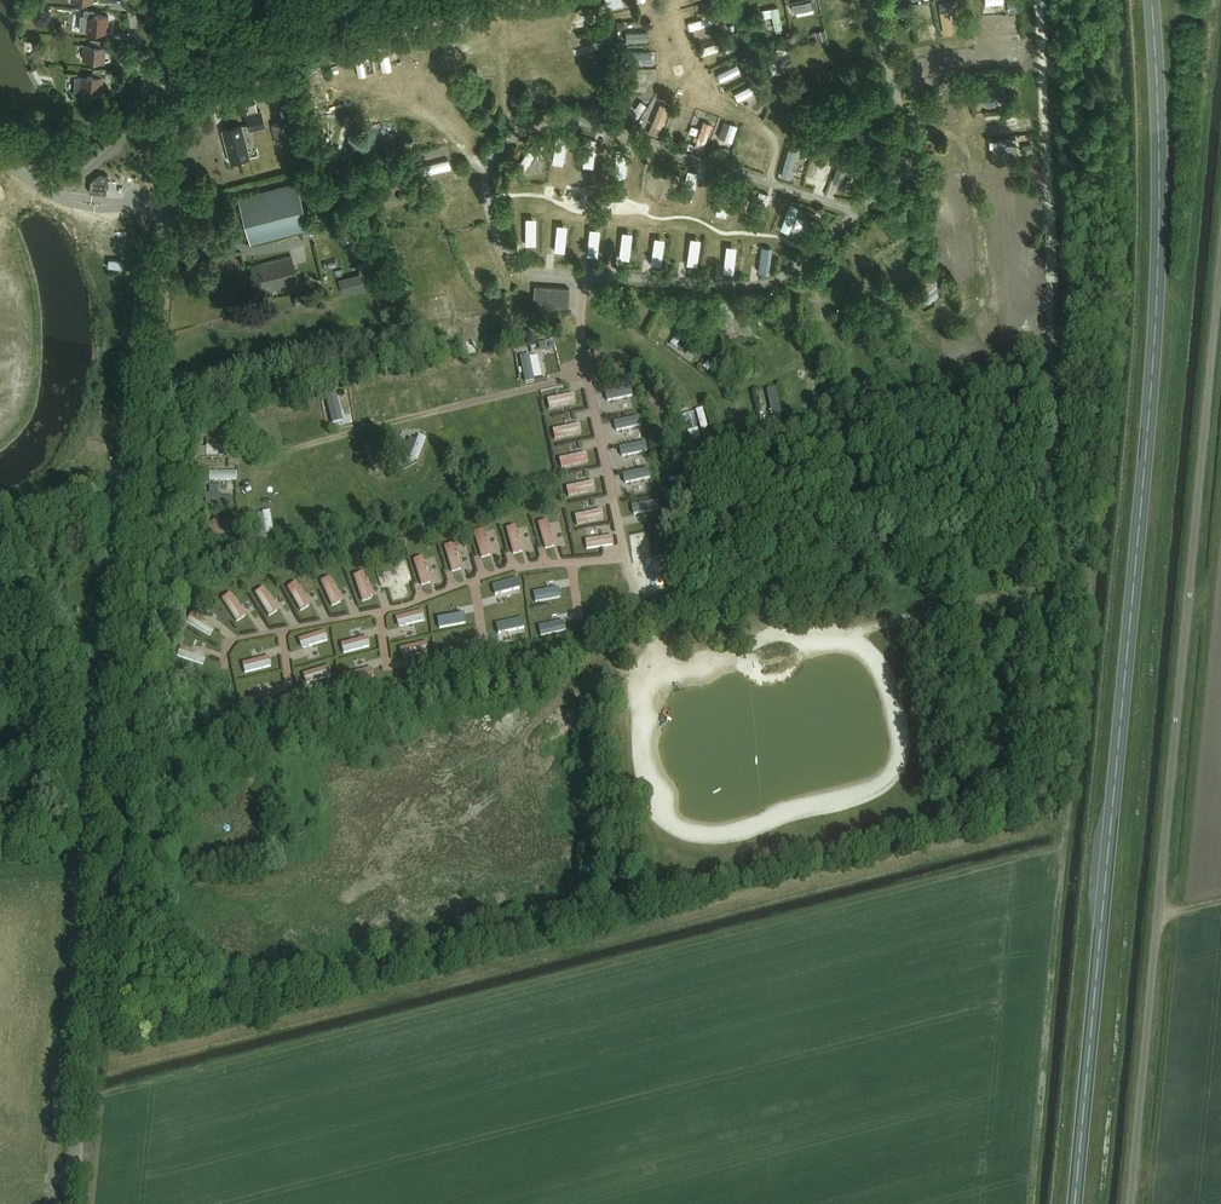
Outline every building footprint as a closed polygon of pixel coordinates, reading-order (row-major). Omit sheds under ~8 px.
[(537,22),(548,22),(546,0),(542,0),(535,1),(537,22)] [(621,0),(604,0),(606,10),(623,6),(621,0)] [(851,0),(835,0),(837,13),(853,11),(851,0)] [(792,7),(793,14),(814,10),(814,13),(818,13),(816,2),(792,7)] [(773,28),(783,27),(782,5),(771,6),(773,28)] [(513,6),(514,27),(524,26),(523,6),(513,6)] [(916,8),(918,36),(929,35),(927,8),(916,8)] [(951,31),(949,10),(940,11),(942,32),(951,31)] [(87,16),(86,30),(107,32),(109,15),(94,14),(94,16),(87,16)] [(714,16),(688,19),(689,28),(693,28),(693,33),(727,29),(726,21),(714,22),(714,16)] [(465,40),(488,32),(485,23),(462,31),(465,40)] [(447,43),(453,42),(451,27),(434,30),(437,50),(448,48),(447,43)] [(625,41),(646,41),(646,30),(625,31),(625,41)] [(400,34),(403,57),(411,56),(408,33),(400,34)] [(599,33),(570,39),(572,48),(601,42),(599,33)] [(721,51),(737,48),(735,38),(699,44),(701,53),(721,50),(721,51)] [(91,39),(90,45),(85,45),(83,59),(105,61),(106,47),(100,46),(100,40),(91,39)] [(379,39),(381,69),(392,68),(390,39),(379,39)] [(591,45),(575,48),(576,55),(592,52),(591,45)] [(357,73),(373,72),(372,46),(355,46),(357,73)] [(775,70),(774,49),(767,49),(769,70),(775,70)] [(959,67),(958,52),(947,53),(948,68),(959,67)] [(333,74),(342,74),(341,55),(331,55),(333,74)] [(716,72),(720,81),(743,70),(738,60),(716,72)] [(909,65),(912,79),(932,75),(929,60),(909,65)] [(76,77),(74,94),(91,96),(91,93),(102,94),(103,76),(102,76),(103,70),(95,69),(95,76),(89,75),(88,78),(76,77)] [(481,80),(500,76),(498,70),(480,74),(481,80)] [(750,85),(734,91),(737,99),(753,93),(750,85)] [(313,94),(314,107),(333,106),(332,97),(323,97),(323,93),(313,94)] [(956,116),(952,97),(944,99),(948,118),(956,116)] [(139,100),(128,99),(127,109),(138,110),(139,100)] [(638,119),(647,103),(639,99),(630,114),(638,119)] [(707,146),(719,116),(698,108),(686,138),(707,146)] [(252,131),(269,126),(264,109),(248,113),(252,131)] [(722,120),(720,138),(735,139),(737,122),(722,120)] [(271,124),(276,141),(285,139),(280,121),(271,124)] [(233,164),(251,159),(242,125),(224,130),(233,164)] [(1016,145),(1015,138),(988,140),(989,147),(1016,145)] [(577,146),(571,171),(581,173),(587,148),(577,146)] [(787,147),(780,176),(791,178),(798,149),(787,147)] [(115,161),(115,170),(123,170),(123,167),(135,167),(136,153),(126,153),(115,161)] [(959,160),(944,161),(943,153),(936,154),(937,168),(960,167),(959,160)] [(831,159),(814,154),(807,176),(815,179),(819,168),(827,170),(831,159)] [(449,157),(421,165),(423,174),(451,166),(449,157)] [(1014,161),(990,163),(991,171),(1015,169),(1014,161)] [(962,190),(961,182),(939,183),(939,191),(962,190)] [(252,245),(311,229),(298,183),(239,199),(252,245)] [(437,189),(438,198),(466,193),(465,184),(437,189)] [(684,201),(695,203),(698,190),(686,188),(684,201)] [(446,213),(447,226),(477,224),(476,216),(457,217),(456,212),(446,213)] [(783,225),(793,227),(796,214),(786,212),(783,225)] [(965,216),(937,218),(938,227),(965,225),(965,216)] [(1001,234),(1002,249),(1024,248),(1023,232),(1001,234)] [(905,239),(883,255),(890,263),(911,247),(905,239)] [(946,247),(946,261),(960,261),(959,254),(968,254),(968,246),(946,247)] [(411,263),(431,256),(428,249),(408,256),(411,263)] [(257,293),(298,281),(292,256),(253,267),(255,275),(252,276),(257,293)] [(996,265),(1021,263),(1021,256),(996,257),(996,265)] [(413,275),(439,268),(437,260),(411,268),(413,275)] [(918,290),(929,302),(941,292),(936,287),(943,280),(936,273),(918,290)] [(368,290),(363,274),(340,281),(344,296),(368,290)] [(568,308),(569,288),(533,286),(532,306),(568,308)] [(724,336),(739,330),(729,309),(715,315),(724,336)] [(659,336),(669,316),(661,312),(651,332),(659,336)] [(490,318),(480,319),(481,326),(473,327),(475,345),(493,343),(490,318)] [(872,326),(855,340),(863,350),(879,336),(872,326)] [(1016,337),(1016,341),(1028,341),(1027,327),(1006,329),(1006,337),(1016,337)] [(674,347),(680,339),(675,335),(669,344),(674,347)] [(968,366),(978,364),(975,338),(964,339),(968,366)] [(524,382),(542,377),(536,353),(518,358),(524,382)] [(444,372),(451,392),(461,389),(455,369),(444,372)] [(826,401),(823,380),(814,381),(817,402),(826,401)] [(607,399),(633,397),(632,387),(607,389),(607,399)] [(785,427),(777,387),(765,390),(773,430),(785,427)] [(545,399),(547,409),(574,404),(573,394),(545,399)] [(357,406),(360,420),(369,418),(367,404),(357,406)] [(697,409),(701,429),(709,427),(705,407),(697,409)] [(622,433),(623,438),(643,437),(642,418),(609,420),(610,433),(622,433)] [(690,438),(699,437),(698,424),(689,424),(690,438)] [(579,425),(551,428),(552,439),(580,436),(579,425)] [(417,435),(416,439),(407,438),(403,455),(421,458),(425,436),(417,435)] [(647,442),(619,445),(620,455),(648,452),(647,442)] [(584,453),(557,459),(560,470),(587,463),(584,453)] [(397,464),(405,465),(406,456),(398,455),(397,464)] [(621,473),(623,484),(651,479),(649,468),(621,473)] [(209,480),(237,480),(237,471),(209,471),(209,480)] [(564,487),(567,498),(595,492),(592,481),(564,487)] [(234,504),(235,488),(206,488),(206,504),(234,504)] [(661,514),(660,502),(631,504),(632,516),(661,514)] [(602,508),(573,516),(576,527),(605,519),(602,508)] [(273,510),(265,510),(266,531),(274,531),(273,510)] [(208,528),(221,545),(239,532),(230,519),(223,524),(220,519),(208,528)] [(546,521),(537,524),(544,549),(554,546),(546,521)] [(513,554),(524,551),(516,525),(505,528),(513,554)] [(478,558),(489,556),(484,529),(473,531),(478,558)] [(651,531),(631,533),(634,560),(644,559),(644,561),(655,560),(651,531)] [(613,536),(584,538),(585,548),(614,546),(613,536)] [(458,570),(454,544),(444,546),(449,572),(458,570)] [(418,585),(428,584),(423,557),(413,558),(418,585)] [(360,602),(371,599),(362,572),(351,575),(360,602)] [(331,607),(342,602),(330,577),(319,582),(331,607)] [(300,612),(309,606),(294,582),(285,588),(300,612)] [(253,593),(268,617),(278,610),(264,587),(253,593)] [(229,593),(220,600),(235,623),(245,616),(229,593)] [(397,629),(425,620),(422,609),(393,618),(397,629)] [(197,627),(207,636),(215,628),(204,618),(197,627)] [(296,639),(299,649),(329,640),(325,630),(296,639)] [(339,643),(341,654),(369,648),(367,637),(339,643)] [(401,660),(431,653),(428,642),(398,649),(401,660)] [(177,656),(203,666),(207,655),(181,645),(177,656)] [(240,663),(243,674),(270,667),(268,657),(240,663)] [(303,683),(333,678),(331,667),(302,672),(303,683)] [(344,674),(347,685),(374,678),(371,667),(344,674)] [(250,709),(277,702),(274,691),(247,698),(250,709)]
